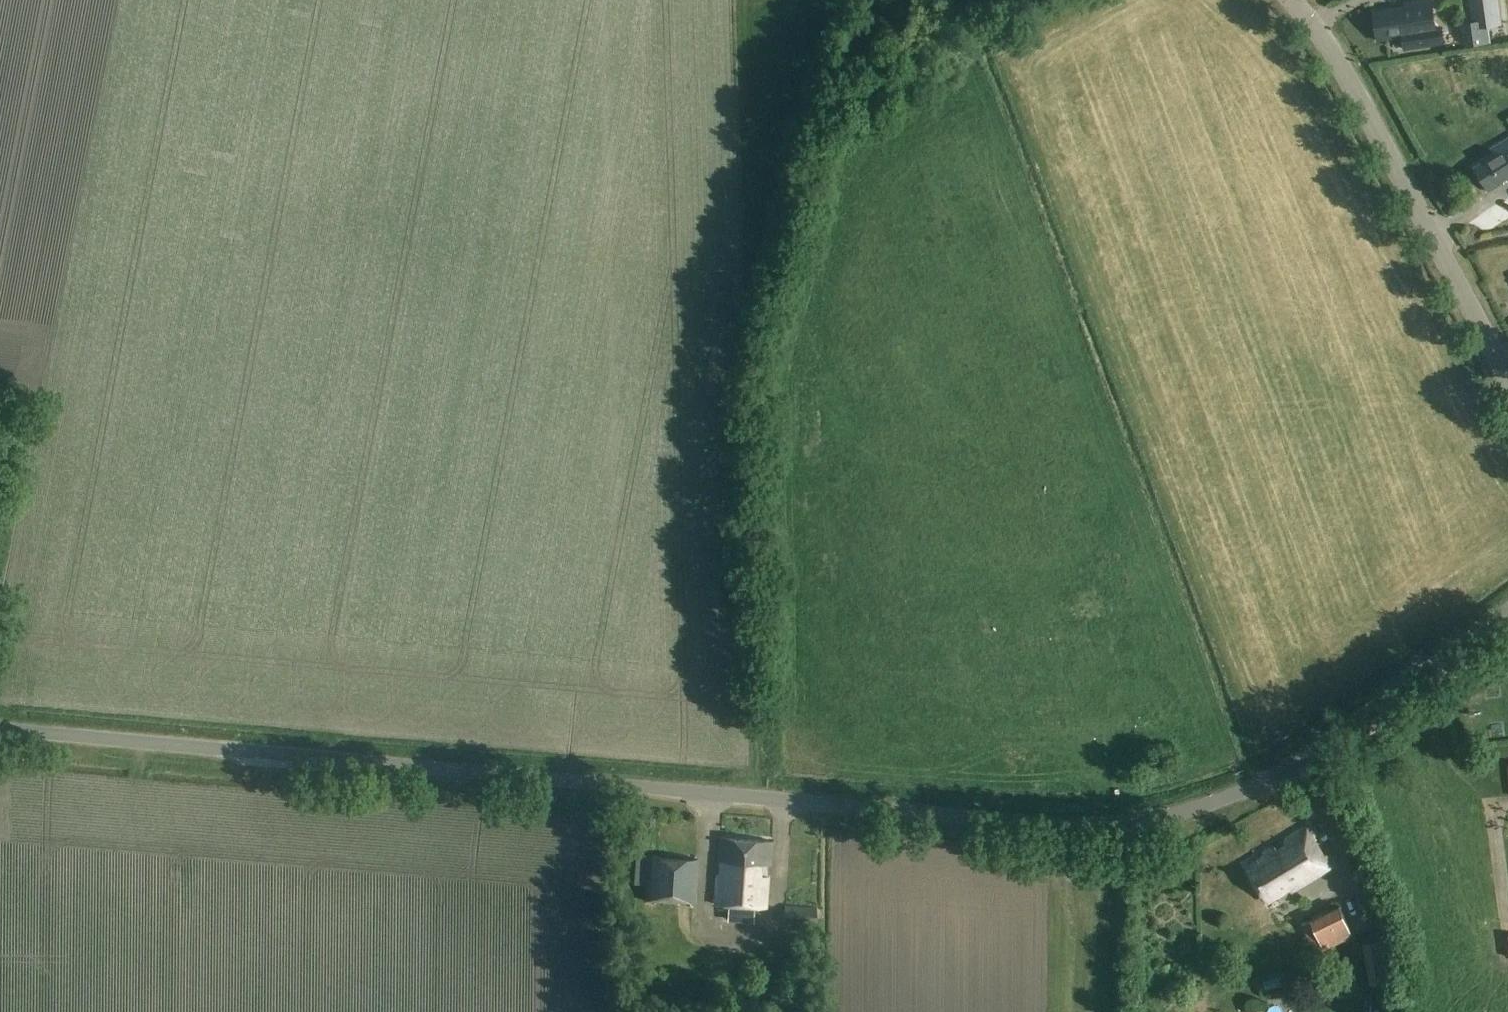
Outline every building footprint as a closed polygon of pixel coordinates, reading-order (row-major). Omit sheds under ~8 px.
[(1504,22),(1501,0),(1475,0),(1478,26),(1504,22)] [(1381,40),(1401,37),(1403,49),(1444,44),(1441,24),(1436,25),(1432,1),(1406,4),(1406,7),(1377,11),(1381,40)] [(1490,139),(1496,149),(1489,153),(1491,157),(1477,166),(1491,190),(1507,180),(1507,128),(1490,139)] [(1326,854),(1315,836),(1316,835),(1308,822),(1283,837),(1286,842),(1276,848),(1273,842),(1260,850),(1262,853),(1244,865),(1269,904),(1290,891),(1292,894),(1335,866),(1327,854),(1326,854)] [(771,865),(773,843),(722,839),(718,904),(767,908),(769,877),(760,877),(761,864),(771,865)] [(696,903),(698,860),(651,858),(649,900),(696,903)] [(1324,949),(1353,937),(1340,905),(1311,917),(1312,920),(1303,924),(1312,945),(1321,941),(1324,949)] [(784,921),(807,923),(812,923),(813,908),(785,906),(784,921)]
